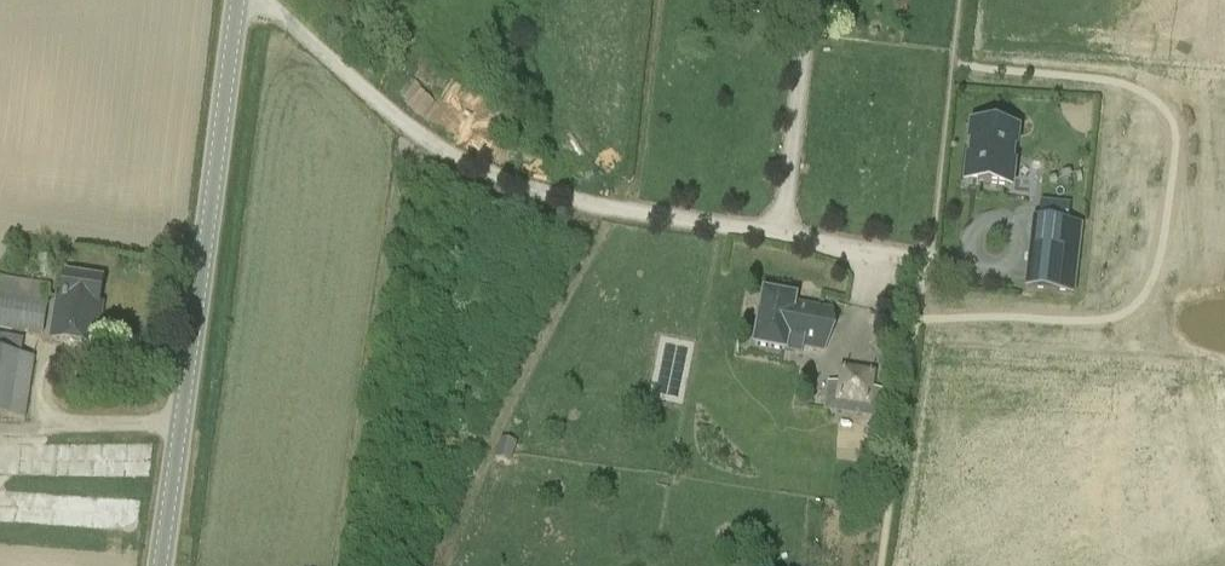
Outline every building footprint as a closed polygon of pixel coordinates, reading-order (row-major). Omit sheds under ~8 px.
[(1008,187),(1015,132),(973,128),(967,182),(1008,187)] [(1073,294),(1080,226),(1037,221),(1029,289),(1073,294)] [(37,258),(35,276),(51,278),(53,260),(37,258)] [(95,345),(101,306),(98,305),(102,281),(65,275),(61,299),(58,299),(52,338),(95,345)] [(0,277),(0,329),(42,335),(50,284),(0,277)] [(793,306),(795,299),(764,293),(754,346),(785,351),(786,344),(822,351),(829,313),(793,306)] [(24,419),(34,359),(0,353),(0,416),(24,419)] [(871,375),(843,371),(837,410),(877,416),(880,391),(869,389),(871,375)]
